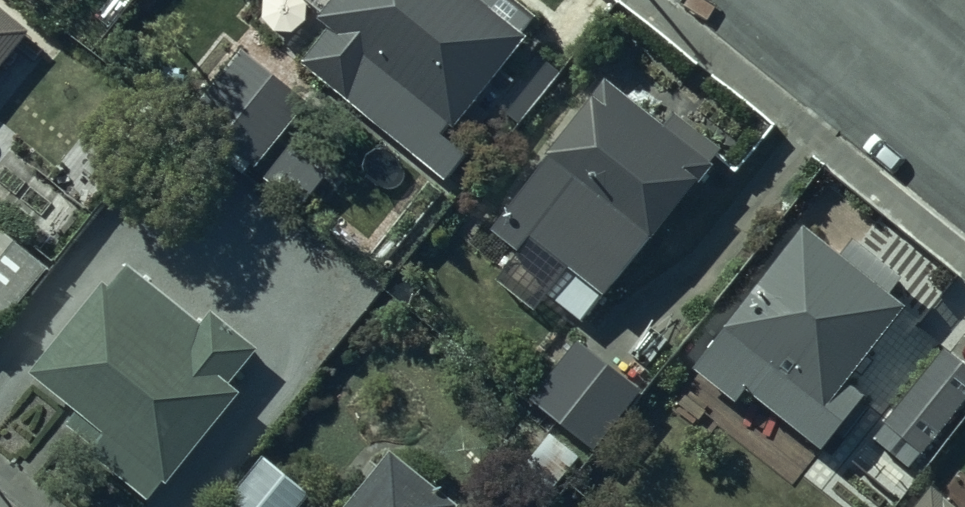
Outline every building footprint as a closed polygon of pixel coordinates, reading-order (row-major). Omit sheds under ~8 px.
[(471,0),(365,0),(303,78),(433,181),(536,52),(471,0)] [(33,50),(0,22),(0,89),(33,50)] [(316,106),(236,42),(182,109),(269,178),(268,179),(304,208),(331,174),(288,141),(316,106)] [(721,180),(615,95),(495,245),(523,268),(515,279),(593,340),(721,180)] [(50,286),(0,246),(0,348),(50,286)] [(904,318),(807,247),(702,389),(822,477),(868,415),(845,398),(904,318)] [(213,342),(126,277),(34,399),(176,505),(247,411),(233,400),(265,358),(224,328),(213,342)] [(647,388),(582,338),(535,401),(562,421),(529,465),(565,492),(597,449),(600,451),(647,388)] [(875,436),(915,466),(964,400),(964,359),(948,346),(875,436)] [(922,506),(964,506),(964,449),(922,506)] [(371,506),(453,506),(403,467),(371,506)] [(319,505),(274,469),(243,506),(317,506),(319,505)]
